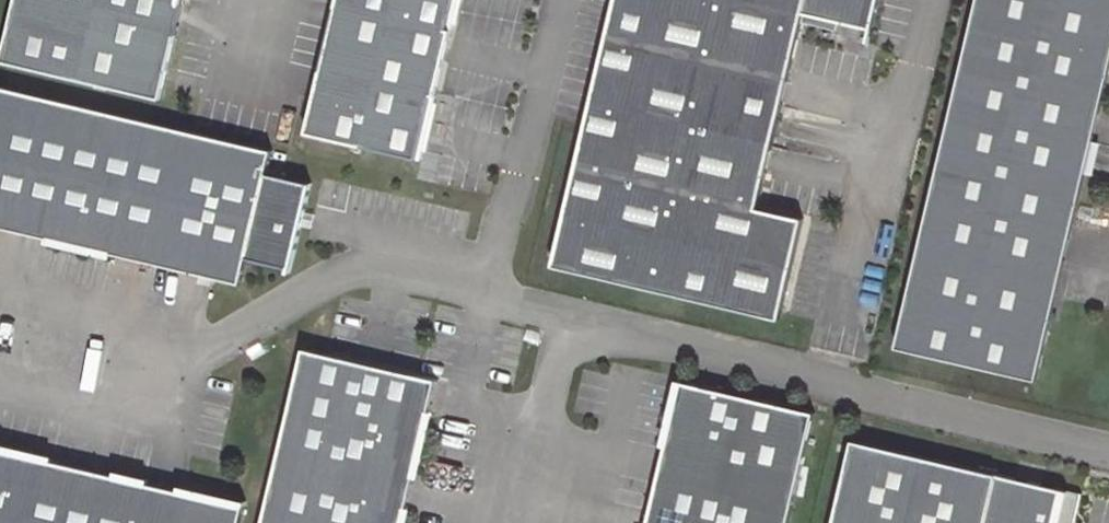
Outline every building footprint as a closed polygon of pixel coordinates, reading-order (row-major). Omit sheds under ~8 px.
[(4,64),(164,101),(187,0),(19,0),(4,64)] [(309,135),(423,161),(438,97),(435,96),(450,30),(453,31),(460,0),(340,0),(309,135)] [(606,35),(787,77),(802,14),(805,0),(614,0),(606,35)] [(802,14),(870,30),(877,0),(805,0),(802,14)] [(895,348),(1036,382),(1108,73),(1108,0),(977,0),(895,348)] [(576,165),(756,209),(787,77),(606,35),(584,130),(576,165)] [(242,285),(248,260),(292,270),(312,184),(268,174),(273,152),(0,89),(0,229),(242,285)] [(802,219),(756,209),(576,165),(552,267),(779,320),(802,219)] [(310,349),(268,522),(409,522),(443,381),(310,349)] [(684,384),(652,522),(793,522),(818,415),(684,384)] [(856,441),(837,522),(1078,522),(1085,494),(856,441)] [(250,508),(0,450),(0,522),(246,522),(250,508)]
